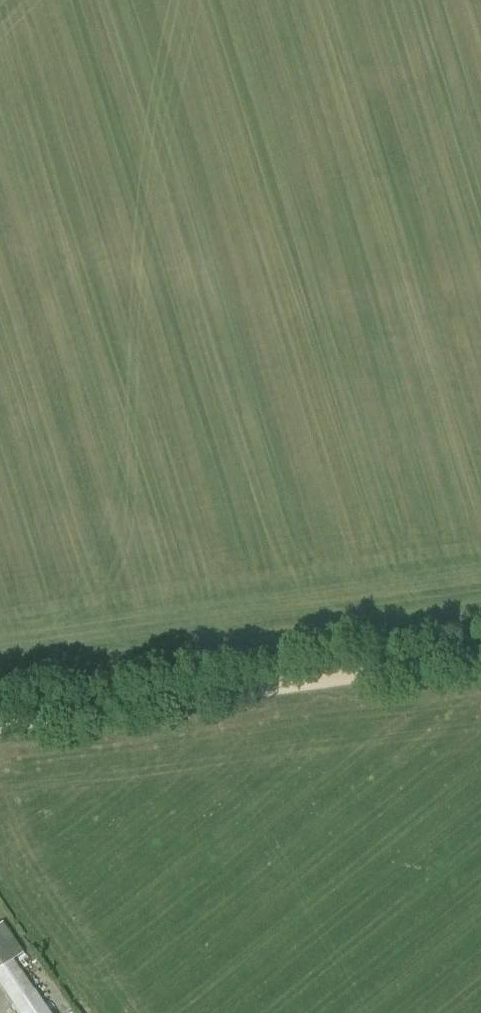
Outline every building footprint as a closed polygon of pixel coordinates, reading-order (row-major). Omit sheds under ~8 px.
[(0,941),(0,988),(12,1005),(18,1012),(50,1012),(33,989),(13,959),(23,952),(11,936),(1,943),(0,941)]
